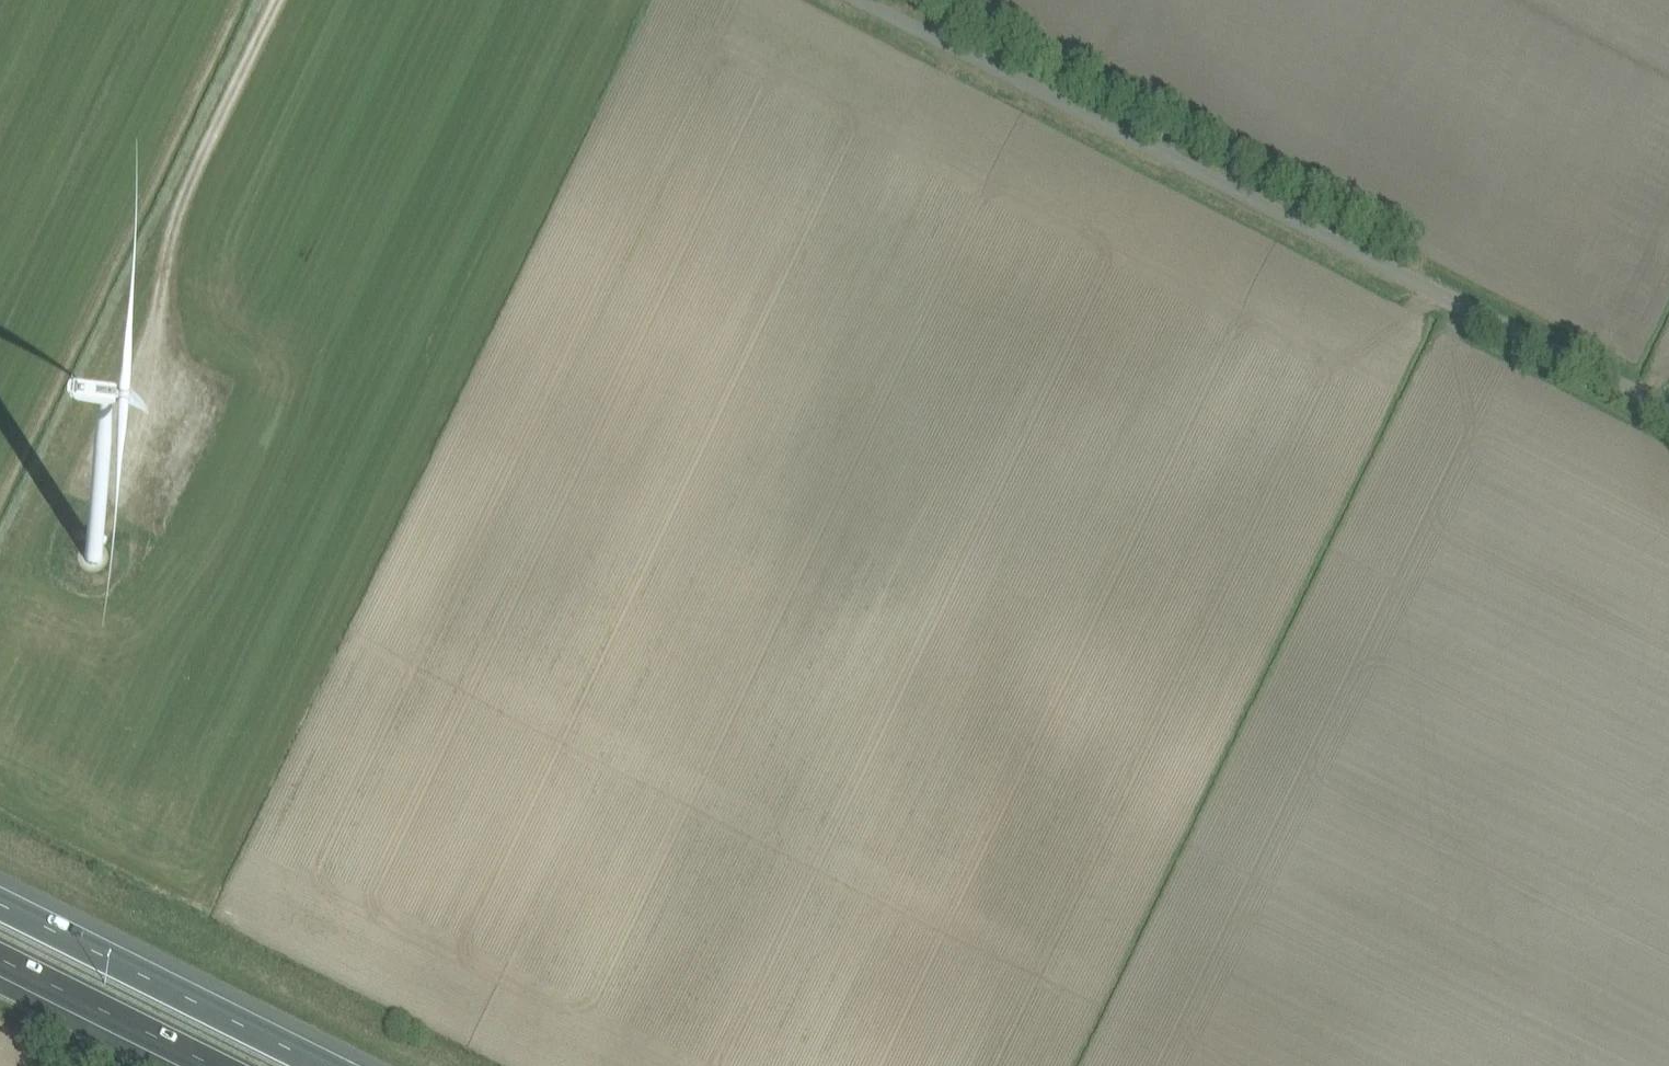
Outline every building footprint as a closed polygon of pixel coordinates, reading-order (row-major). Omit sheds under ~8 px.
[(87,554),(86,555),(87,557),(87,559),(88,561),(89,562),(91,563),(93,563),(94,563),(96,563),(98,562),(99,561),(100,560),(101,558),(101,556),(101,554),(101,553),(100,551),(98,550),(97,549),(95,548),(93,548),(92,549),(90,550),(89,551),(87,552),(87,554)]
